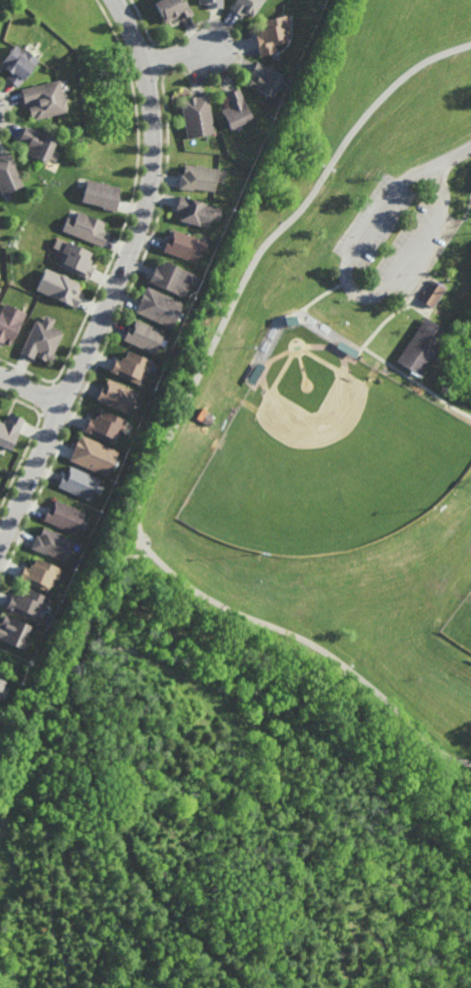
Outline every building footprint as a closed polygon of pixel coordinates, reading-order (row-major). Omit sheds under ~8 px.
[(163,21),(152,0),(186,0),(191,11),(189,12),(180,17),(178,18),(176,15),(170,18),(168,19),(163,21)] [(229,5),(233,0),(261,0),(252,13),(247,10),(245,12),(243,10),(241,13),(240,13),(239,12),(231,7),(229,5)] [(277,49),(272,50),(260,53),(260,52),(259,46),(257,46),(255,36),(254,34),(254,32),(260,31),(259,28),(258,25),(261,25),(260,18),(287,11),(288,14),(290,23),(290,24),(287,24),(288,25),(289,26),(290,30),(289,32),(290,38),(275,42),(277,49)] [(3,65),(0,64),(0,59),(13,42),(21,47),(22,45),(23,46),(37,56),(37,57),(17,84),(16,83),(7,77),(5,75),(9,70),(3,65)] [(283,76),(285,77),(281,85),(279,84),(274,95),(248,83),(251,75),(252,74),(253,75),(254,74),(250,72),(251,71),(255,61),(256,59),(284,72),(283,76)] [(65,100),(65,101),(66,106),(65,108),(66,110),(34,118),(34,114),(30,115),(28,105),(34,103),(34,101),(34,100),(24,102),(23,100),(21,90),(20,87),(58,77),(59,79),(64,99),(65,100)] [(230,129),(221,108),(227,105),(225,103),(227,102),(229,101),(225,91),(227,91),(228,90),(238,86),(239,86),(252,117),(243,121),(236,124),(237,126),(236,126),(230,129)] [(195,96),(196,95),(197,95),(206,93),(207,93),(215,132),(188,138),(180,99),(187,97),(186,96),(190,95),(190,93),(192,93),(195,92),(195,96)] [(54,160),(53,159),(49,157),(47,160),(45,161),(25,153),(28,147),(26,146),(26,144),(27,143),(18,139),(19,137),(19,136),(23,126),(24,124),(55,138),(51,147),(58,150),(54,160)] [(2,195),(0,190),(0,153),(1,153),(8,150),(9,150),(15,164),(14,164),(23,185),(14,188),(15,189),(11,191),(3,194),(2,195)] [(197,165),(197,164),(204,165),(203,166),(219,167),(219,169),(217,181),(216,181),(216,184),(215,190),(194,188),(193,189),(179,188),(179,186),(180,178),(180,175),(180,174),(183,174),(184,173),(184,164),(197,165)] [(102,183),(102,182),(108,183),(108,184),(120,187),(118,195),(118,197),(120,197),(119,198),(119,200),(117,209),(116,211),(102,207),(102,206),(80,200),(84,187),(85,180),(86,179),(102,183)] [(219,219),(218,221),(211,219),(208,227),(179,219),(180,213),(178,212),(178,211),(179,208),(176,207),(176,206),(177,204),(179,196),(180,194),(201,200),(222,207),(221,211),(219,219)] [(101,230),(108,233),(108,234),(107,234),(103,244),(102,247),(81,238),(61,229),(66,216),(67,217),(73,219),(76,211),(77,210),(95,218),(96,217),(101,219),(101,220),(105,222),(102,228),(101,230)] [(209,241),(205,253),(204,254),(199,253),(197,258),(196,261),(163,250),(164,248),(167,239),(167,238),(168,236),(171,238),(171,236),(174,229),(209,241)] [(87,279),(58,265),(60,260),(59,257),(61,253),(64,253),(60,251),(65,240),(75,245),(91,252),(88,258),(90,260),(90,261),(89,263),(88,264),(93,266),(92,268),(91,270),(88,278),(87,279)] [(194,274),(190,282),(189,285),(191,285),(185,297),(148,280),(150,278),(153,270),(154,268),(156,264),(156,263),(161,265),(163,260),(194,274)] [(78,293),(81,294),(80,296),(79,299),(76,306),(75,307),(55,298),(34,289),(44,267),(60,274),(61,273),(67,276),(67,277),(78,282),(76,288),(79,290),(78,293)] [(432,307),(421,300),(434,280),(445,288),(432,307)] [(184,302),(180,310),(176,320),(172,328),(136,312),(137,310),(140,302),(141,301),(141,300),(139,299),(141,295),(142,292),(144,293),(147,286),(184,302)] [(2,342),(0,342),(0,309),(3,302),(13,307),(15,308),(20,311),(23,312),(24,312),(10,344),(3,341),(3,343),(2,342)] [(50,327),(52,328),(52,327),(59,330),(59,331),(61,332),(52,353),(54,353),(50,361),(45,359),(45,360),(36,356),(38,352),(36,351),(35,350),(32,358),(31,357),(29,356),(21,353),(19,352),(34,319),(36,320),(40,322),(43,315),(44,314),(53,318),(50,327)] [(434,355),(419,377),(396,361),(411,339),(426,317),(449,333),(434,355)] [(165,332),(163,337),(160,345),(156,354),(123,339),(124,338),(128,330),(129,328),(129,326),(132,327),(132,326),(136,319),(165,332)] [(153,362),(153,363),(149,372),(148,373),(145,372),(146,374),(144,378),(143,378),(140,385),(110,371),(110,369),(114,361),(115,360),(115,358),(121,361),(122,359),(122,357),(124,358),(128,350),(153,362)] [(439,363),(434,360),(438,354),(442,357),(439,363)] [(135,401),(137,401),(135,405),(133,405),(133,406),(133,407),(129,414),(112,407),(96,400),(97,398),(101,390),(102,388),(102,386),(104,387),(105,386),(108,379),(125,386),(125,385),(128,387),(139,392),(136,399),(135,401)] [(127,421),(122,431),(122,432),(119,431),(119,432),(120,434),(118,437),(115,438),(113,443),(86,431),(83,430),(87,421),(88,419),(89,417),(90,418),(94,420),(94,419),(95,417),(95,415),(98,417),(101,410),(127,421)] [(1,446),(0,448),(0,422),(2,423),(3,420),(4,420),(6,421),(10,412),(11,413),(24,418),(23,419),(19,430),(10,450),(6,448),(1,446)] [(210,426),(203,423),(206,414),(214,418),(210,426)] [(118,451),(115,458),(111,468),(107,477),(70,460),(71,458),(75,449),(73,448),(74,447),(75,445),(76,443),(76,442),(78,442),(81,434),(118,451)] [(87,473),(89,474),(100,479),(98,484),(95,492),(90,501),(58,487),(59,484),(62,476),(63,474),(64,473),(67,475),(68,473),(71,466),(87,473)] [(71,507),(72,506),(75,507),(74,508),(85,513),(82,519),(79,526),(75,535),(43,520),(44,518),(48,509),(48,508),(49,507),(52,509),(53,507),(56,500),(71,507)] [(54,532),(54,531),(60,534),(59,534),(75,542),(72,548),(71,548),(64,562),(45,554),(44,555),(31,549),(32,547),(36,538),(36,536),(38,537),(39,534),(43,527),(54,532)] [(60,570),(60,571),(57,578),(56,581),(52,579),(52,580),(54,582),(52,585),(50,586),(47,592),(22,581),(17,579),(22,568),(22,567),(24,567),(28,569),(28,568),(29,565),(32,566),(35,559),(51,565),(50,566),(60,570)] [(31,592),(31,591),(43,597),(44,597),(42,602),(46,603),(46,604),(42,612),(38,610),(34,619),(29,616),(27,619),(21,617),(4,609),(5,606),(9,598),(10,596),(11,596),(15,599),(16,597),(17,595),(19,596),(23,587),(27,590),(31,592)] [(20,651),(0,642),(0,625),(1,622),(4,615),(31,627),(25,641),(22,647),(20,651)]
